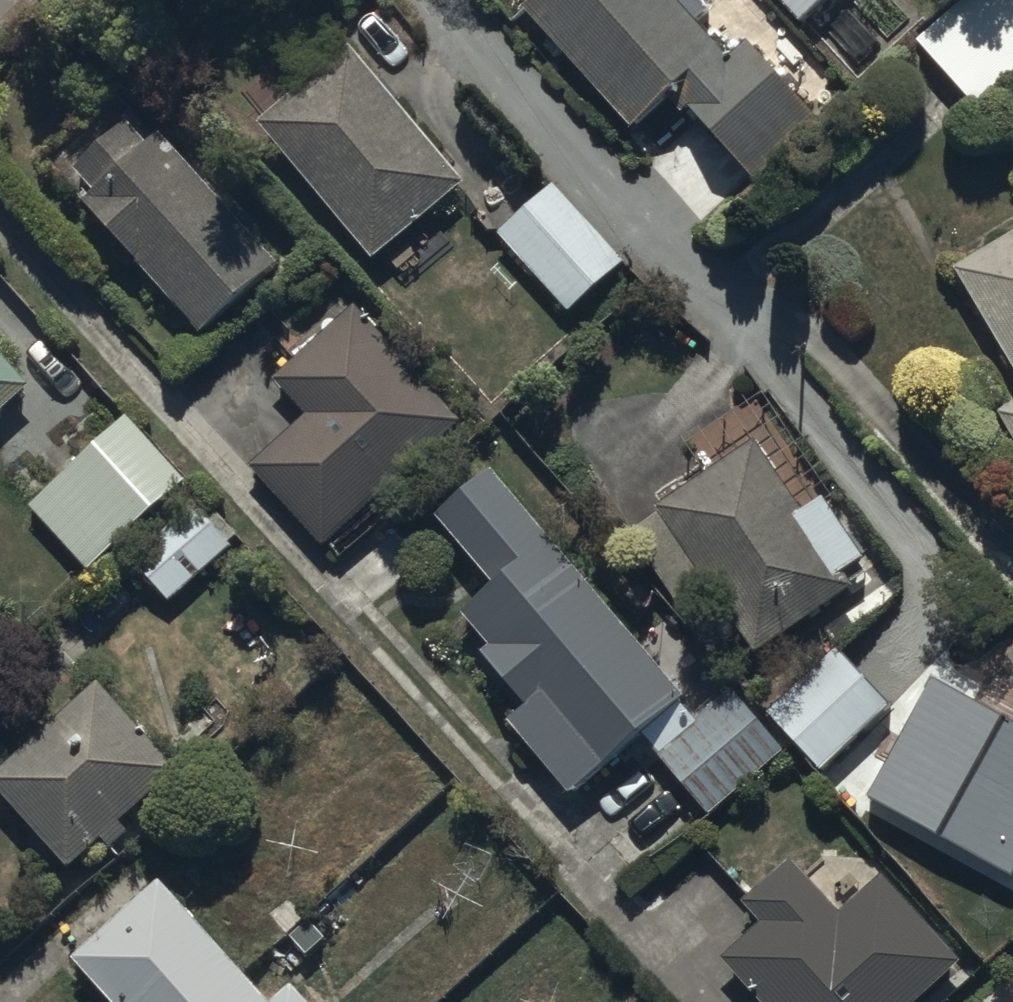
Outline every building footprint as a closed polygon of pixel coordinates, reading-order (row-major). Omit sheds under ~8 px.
[(521,7),(631,130),(674,92),(754,182),(822,122),(752,43),(731,61),(696,21),(709,10),(700,0),(528,0),(521,7)] [(801,26),(829,0),(777,0),(801,26)] [(1012,87),(1012,0),(961,0),(915,44),(983,115),(1012,87)] [(466,182),(352,46),(260,123),(374,259),(466,182)] [(279,263),(163,134),(151,144),(129,120),(75,169),(93,189),(83,198),(202,331),(279,263)] [(627,264),(554,183),(495,234),(567,316),(627,264)] [(958,267),(1012,359),(1012,234),(958,267)] [(463,426),(354,306),(273,380),(308,417),(250,470),(324,552),(463,426)] [(0,353),(0,418),(32,389),(0,353)] [(998,415),(1012,440),(1012,406),(998,415)] [(187,480),(130,415),(28,507),(85,571),(187,480)] [(758,442),(660,508),(664,515),(634,535),(677,599),(708,579),(758,654),(858,587),(854,581),(873,568),(842,521),(851,515),(842,502),(833,508),(825,496),(803,510),(758,442)] [(692,701),(489,468),(434,516),(496,588),(465,616),(491,646),(482,654),(527,706),(508,722),(573,796),(644,734),(711,811),(782,749),(731,691),(696,722),(683,709),(692,701)] [(192,497),(196,502),(131,562),(169,603),(240,538),(197,492),(192,497)] [(0,636),(0,653),(8,646),(0,636)] [(872,798),(915,717),(890,705),(838,649),(768,717),(821,772),(872,798)] [(872,798),(1012,872),(1012,706),(1012,705),(1009,711),(980,697),(978,700),(933,678),(915,717),(872,798)] [(100,681),(0,767),(0,790),(70,870),(103,841),(111,850),(129,834),(118,822),(178,769),(100,681)] [(962,961),(886,879),(846,916),(796,861),(748,904),(767,924),(727,961),(765,1001),(917,1001),(962,961)] [(160,879),(73,956),(114,1001),(269,1001),(160,879)] [(289,894),(247,931),(288,978),(330,940),(289,894)] [(296,982),(274,1001),(314,1001),(296,982)]
